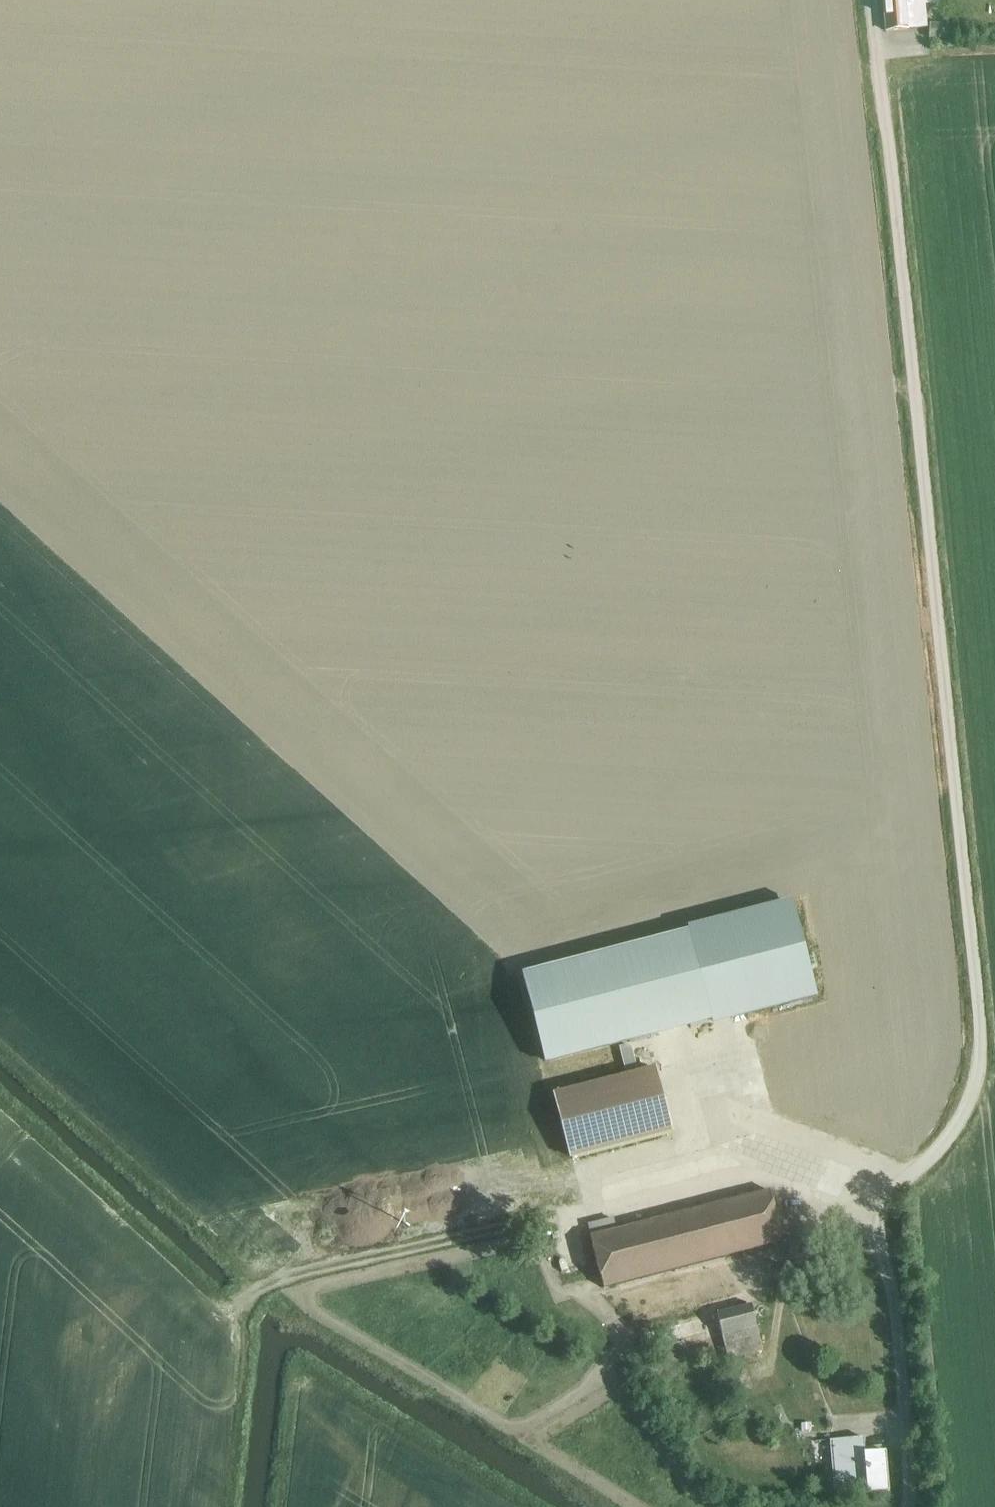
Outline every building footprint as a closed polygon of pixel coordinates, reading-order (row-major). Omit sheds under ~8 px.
[(885,29),(904,29),(904,0),(884,0),(885,29)] [(793,905),(688,932),(712,1021),(816,994),(793,905)] [(521,976),(545,1065),(712,1021),(688,932),(521,976)] [(555,1089),(573,1155),(671,1128),(654,1063),(555,1089)] [(791,1200),(805,1198),(802,1184),(789,1186),(791,1200)] [(593,1233),(607,1286),(786,1238),(772,1185),(593,1233)] [(729,1362),(763,1353),(753,1317),(765,1314),(761,1301),(644,1333),(651,1357),(723,1337),(729,1362)] [(888,1451),(864,1452),(864,1437),(831,1439),(834,1480),(866,1478),(867,1490),(890,1488),(888,1451)]
